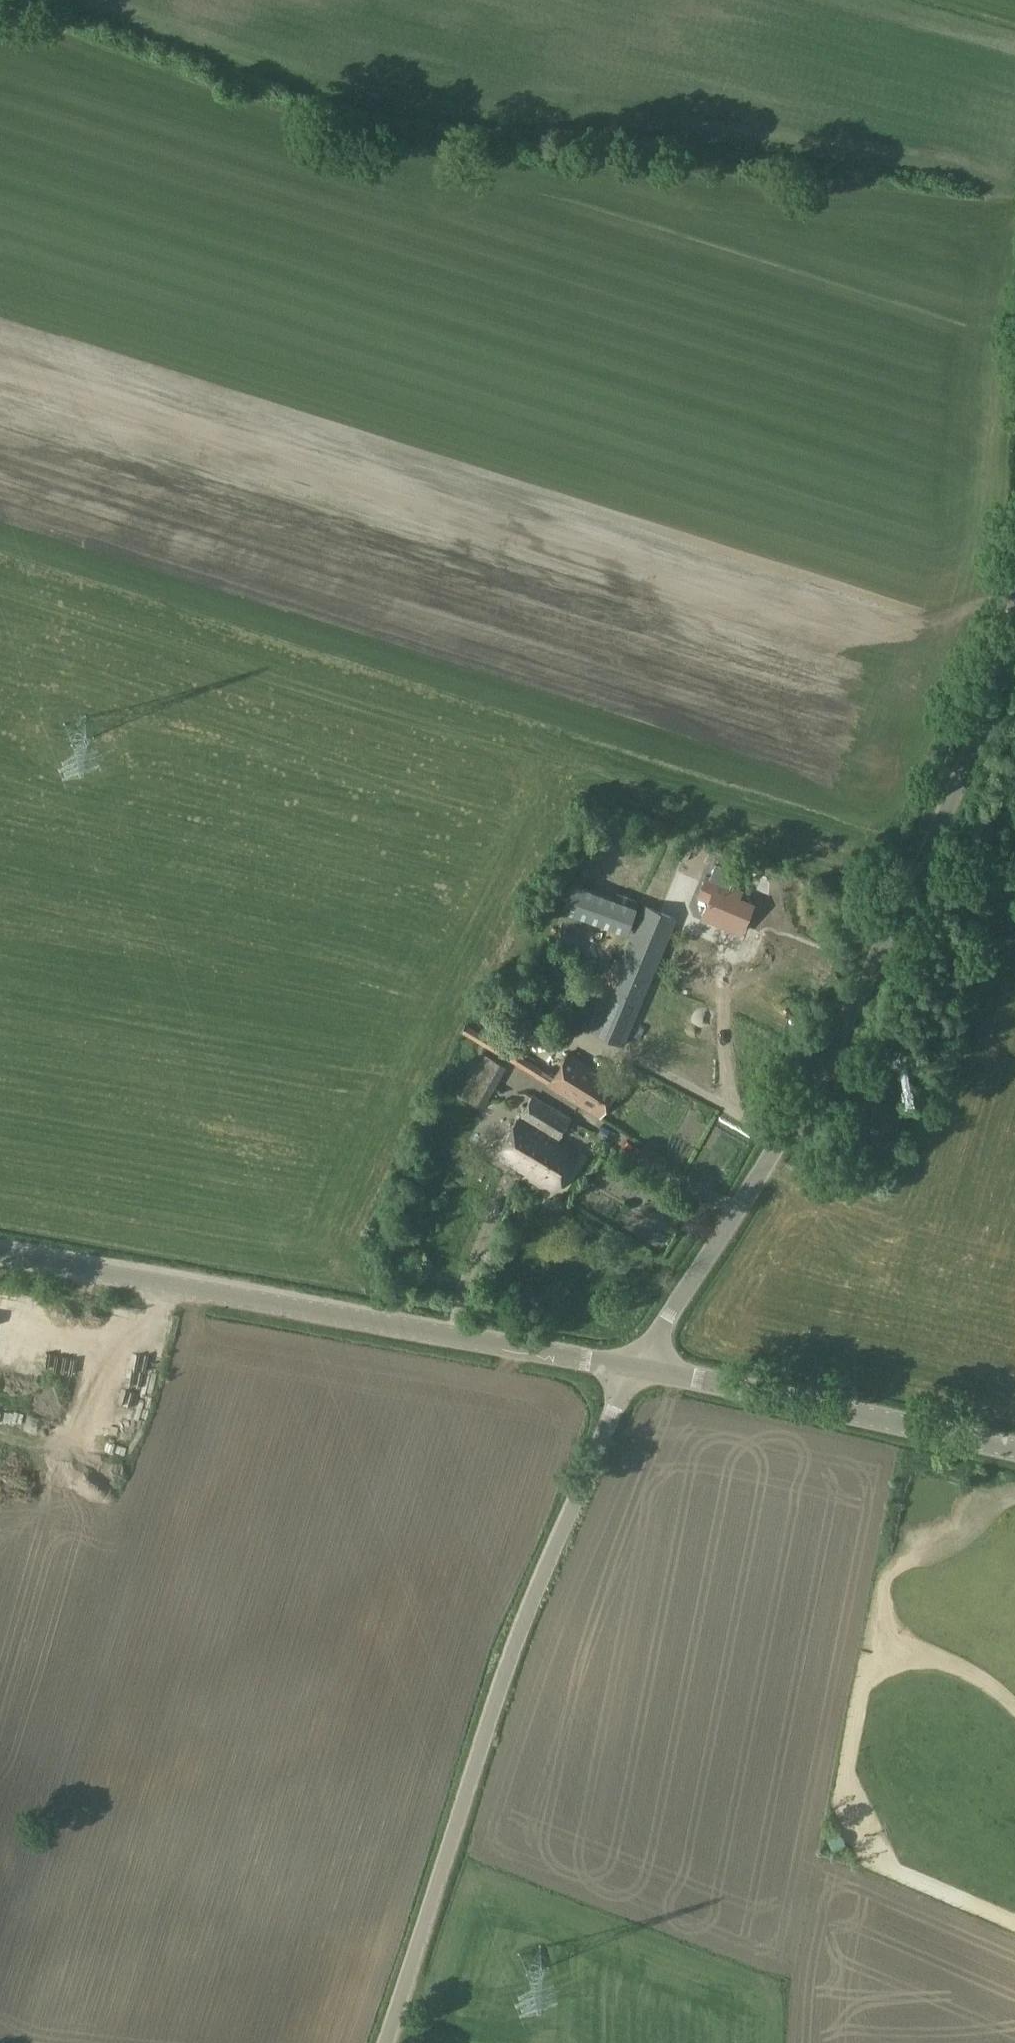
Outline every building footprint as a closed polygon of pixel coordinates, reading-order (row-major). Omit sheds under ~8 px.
[(727,921),(741,927),(750,906),(736,900),(739,892),(727,887),(733,874),(714,866),(708,879),(704,878),(696,896),(707,900),(700,918),(724,928),(727,921)] [(562,911),(626,935),(636,907),(573,883),(562,911)] [(592,1032),(623,1045),(685,897),(654,884),(592,1032)] [(548,1085),(599,1117),(619,1085),(568,1053),(548,1085)] [(507,1067),(485,1055),(460,1096),(483,1109),(507,1067)] [(533,1095),(521,1118),(520,1117),(497,1156),(522,1172),(546,1133),(539,1129),(553,1107),(533,1095)] [(546,1133),(522,1172),(554,1191),(578,1152),(559,1141),(572,1118),(553,1107),(539,1129),(546,1133)] [(411,1238),(396,1236),(394,1248),(410,1251),(411,1238)]
